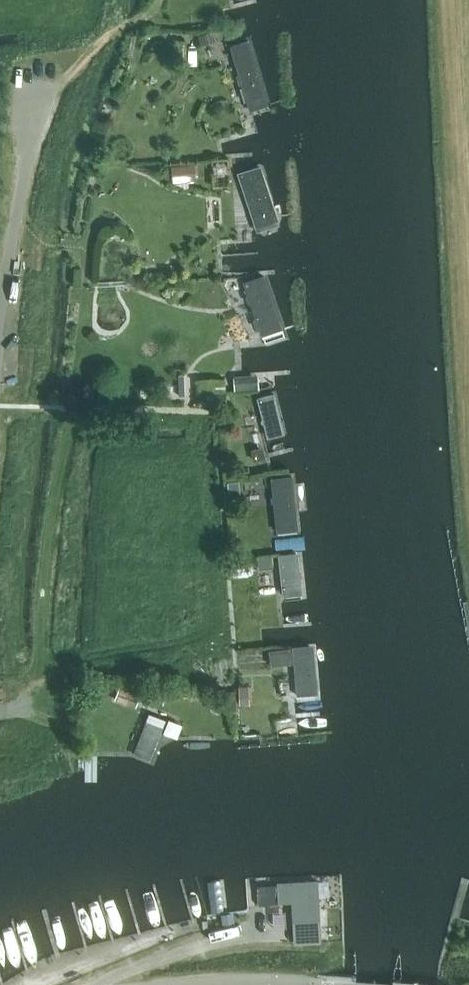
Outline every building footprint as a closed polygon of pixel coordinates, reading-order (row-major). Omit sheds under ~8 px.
[(202,44),(213,41),(211,31),(199,35),(202,44)] [(231,47),(253,114),(270,109),(249,42),(231,47)] [(196,181),(195,164),(171,165),(171,167),(165,167),(165,178),(172,178),(172,183),(196,181)] [(280,226),(260,167),(237,175),(257,234),(280,226)] [(266,277),(244,284),(265,347),(287,339),(266,277)] [(235,390),(259,388),(257,373),(233,375),(235,390)] [(163,390),(167,391),(171,389),(172,385),(169,381),(165,380),(162,383),(161,387),(163,390)] [(226,392),(213,393),(214,401),(226,400),(226,392)] [(274,395),(257,400),(268,441),(285,437),(274,395)] [(272,480),(277,536),(299,534),(294,478),(272,480)] [(230,499),(240,498),(238,480),(228,482),(230,499)] [(279,556),(284,600),(303,598),(298,554),(279,556)] [(259,558),(260,568),(273,567),(272,557),(259,558)] [(298,701),(319,699),(314,647),(294,648),(298,701)] [(289,664),(287,650),(270,652),(272,666),(289,664)] [(135,706),(140,693),(120,686),(115,699),(135,706)] [(249,704),(248,688),(240,689),(241,704),(249,704)] [(163,704),(167,693),(160,690),(156,701),(163,704)] [(152,763),(168,721),(148,713),(132,756),(152,763)] [(278,900),(291,899),(294,941),(321,939),(318,898),(317,881),(277,884),(278,892),(278,900)] [(278,892),(278,891),(258,892),(259,904),(278,903),(278,900),(278,892)] [(233,916),(222,917),(223,925),(234,924),(233,916)]
